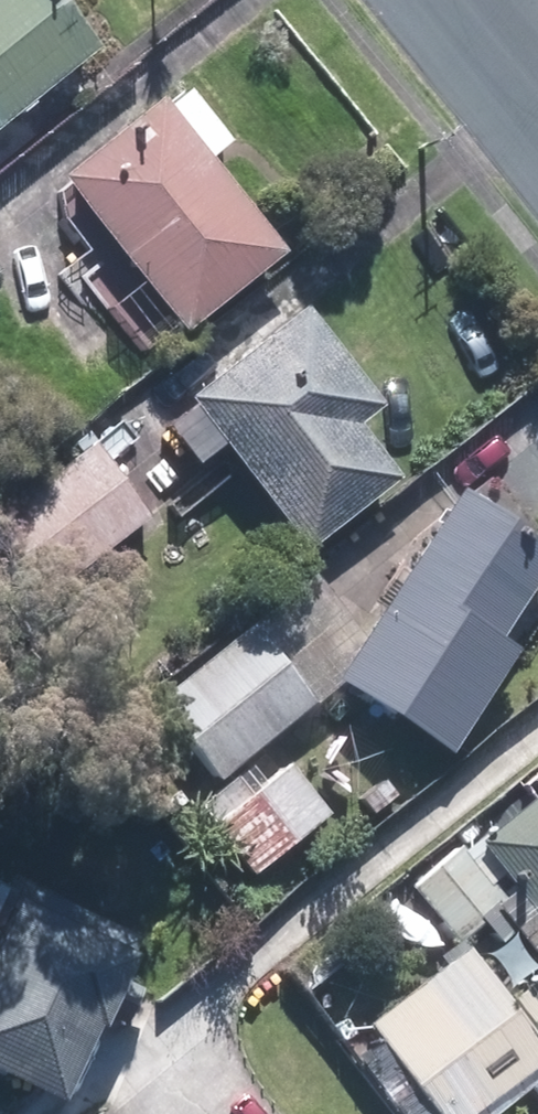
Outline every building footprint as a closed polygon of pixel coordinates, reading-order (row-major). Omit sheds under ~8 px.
[(83,57),(37,0),(0,0),(0,122),(83,57)] [(148,110),(54,183),(173,335),(267,262),(148,110)] [(291,307),(170,403),(298,562),(394,486),(349,431),(372,408),(291,307)] [(41,595),(141,520),(88,448),(0,514),(0,541),(41,595)] [(320,690),(437,764),(505,657),(507,654),(491,643),(537,569),(537,560),(442,499),(320,690)] [(213,785),(308,704),(244,630),(149,710),(213,785)] [(239,876),(321,807),(281,760),(199,829),(239,876)] [(531,798),(467,851),(537,937),(537,806),(531,798)] [(451,857),(409,895),(447,937),(489,898),(451,857)] [(123,940),(0,888),(0,1084),(52,1106),(123,940)] [(537,1070),(537,1057),(471,961),(375,1029),(435,1113),(475,1113),(537,1070)]
